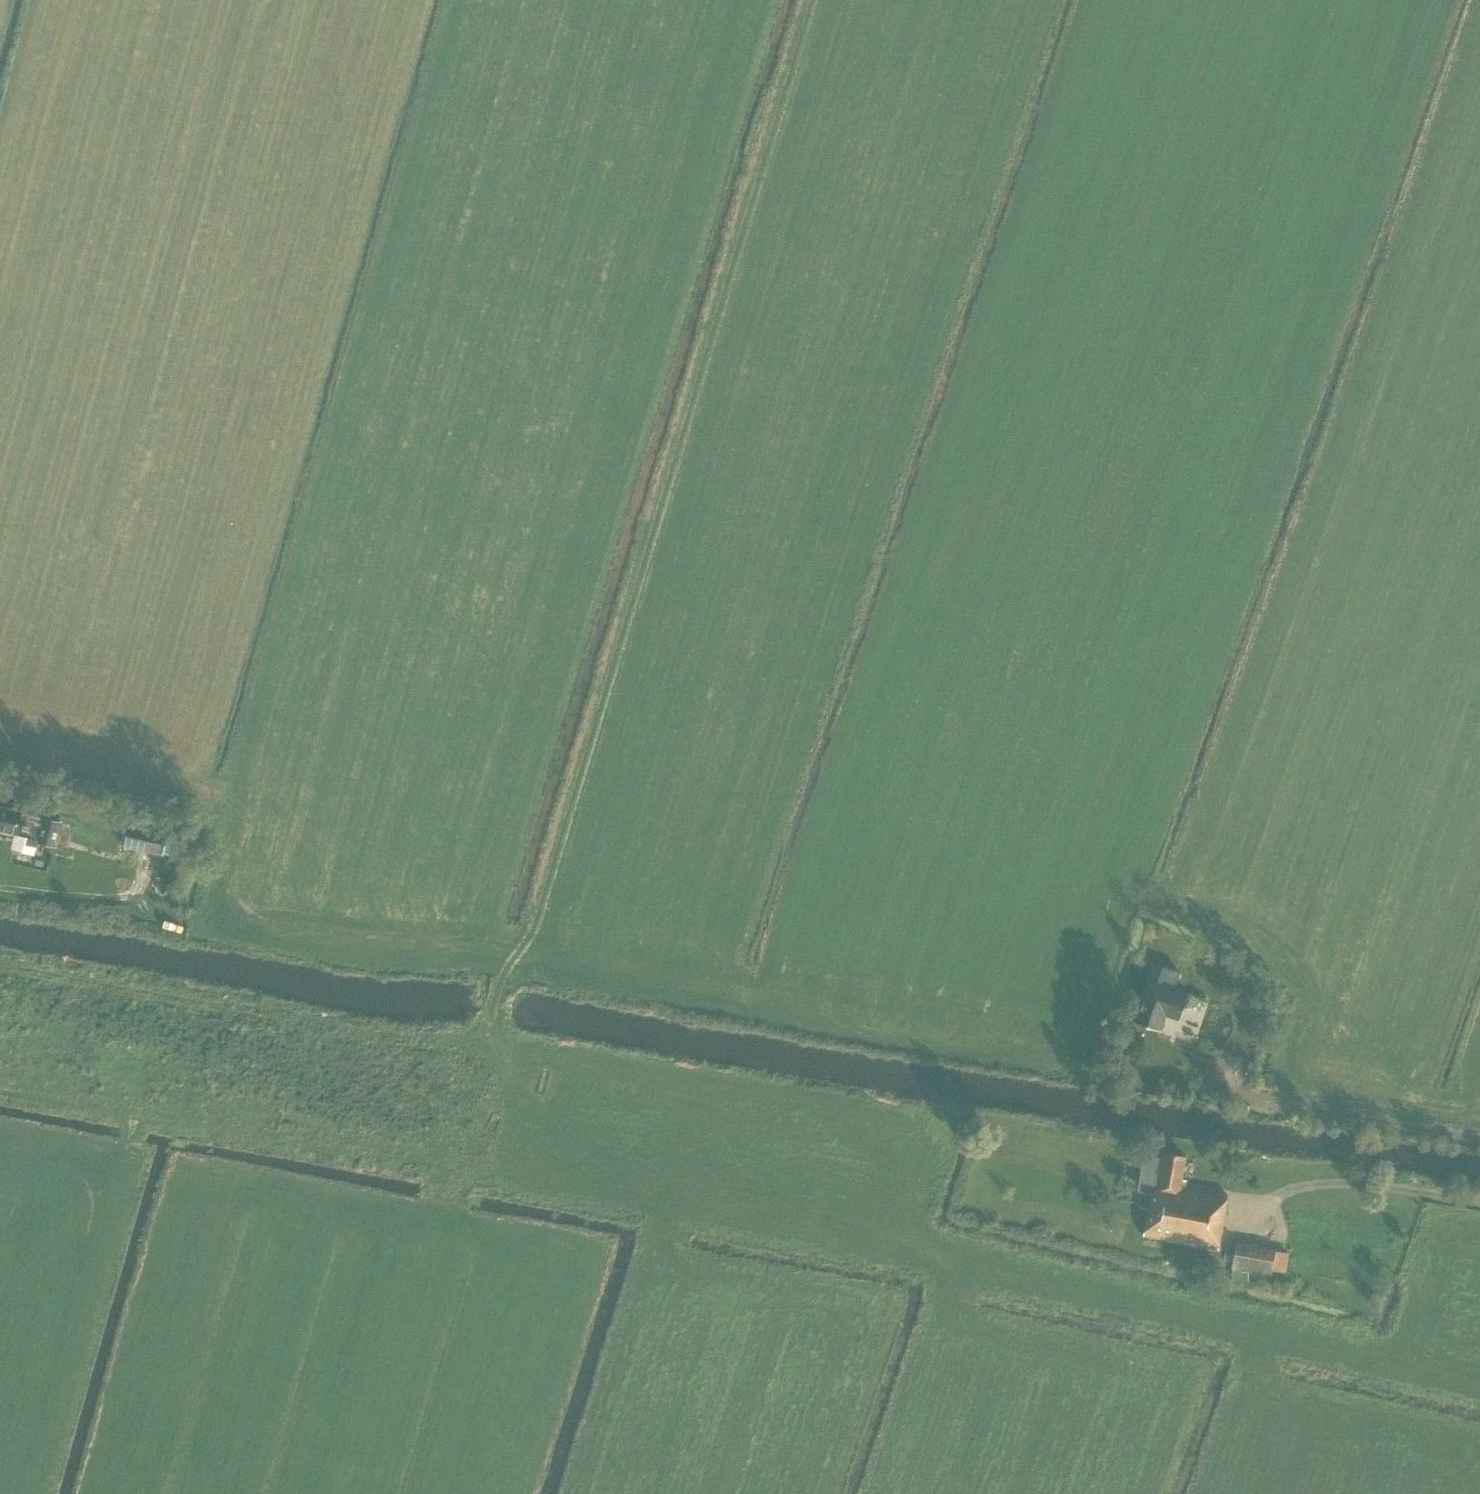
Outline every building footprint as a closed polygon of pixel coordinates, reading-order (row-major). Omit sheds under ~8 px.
[(16,834),(17,833),(39,839),(38,842),(54,846),(60,820),(22,811),(22,810),(0,804),(0,830),(16,834)] [(163,855),(169,831),(129,822),(123,845),(163,855)] [(1189,946),(1158,935),(1152,952),(1156,954),(1132,1021),(1159,1031),(1165,1015),(1177,1019),(1186,993),(1173,988),(1189,946)] [(1265,1011),(1242,1002),(1221,1060),(1244,1068),(1265,1011)] [(1182,1178),(1186,1156),(1163,1152),(1162,1159),(1150,1157),(1147,1173),(1155,1174),(1144,1235),(1218,1248),(1225,1211),(1219,1210),(1222,1194),(1184,1187),(1185,1179),(1182,1178)] [(1274,1250),(1237,1243),(1232,1267),(1269,1274),(1274,1250)]
